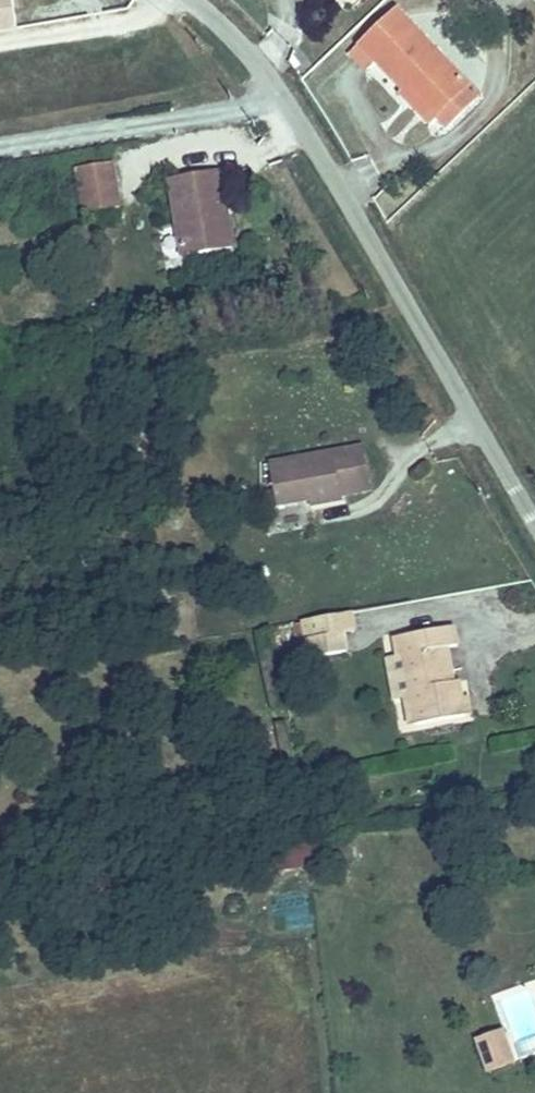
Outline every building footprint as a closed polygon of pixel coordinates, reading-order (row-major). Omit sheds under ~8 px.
[(13,0),(0,0),(0,32),(18,29),(13,0)] [(363,40),(400,75),(401,76),(430,104),(462,74),(396,8),(363,40)] [(278,70),(289,63),(277,42),(265,49),(278,70)] [(401,76),(400,75),(389,86),(419,116),(430,104),(401,76)] [(117,165),(79,172),(86,217),(124,211),(117,165)] [(180,252),(220,247),(218,229),(234,227),(228,189),(232,188),(229,169),(170,177),(180,252)] [(218,229),(220,247),(236,245),(234,227),(218,229)] [(362,456),(268,470),(276,512),(308,507),(309,514),(345,508),(344,499),(370,495),(362,456)] [(341,613),(294,622),(301,658),(338,652),(333,633),(345,630),(341,613)] [(449,630),(390,640),(409,728),(466,717),(458,682),(432,686),(430,673),(446,670),(442,651),(453,648),(449,630)] [(511,1041),(503,1018),(491,1022),(501,1051),(513,1047),(511,1041)] [(501,1051),(491,1022),(480,1026),(490,1055),(501,1051)]
